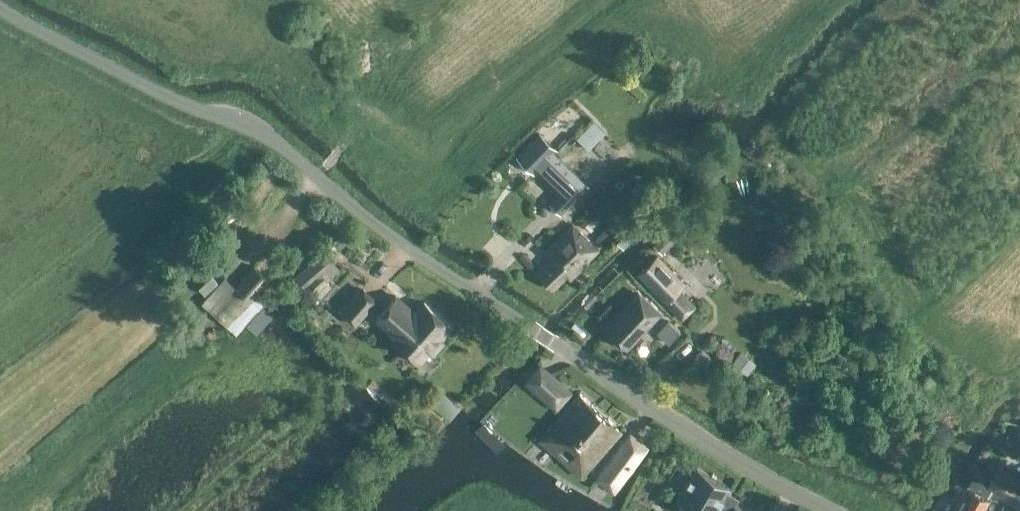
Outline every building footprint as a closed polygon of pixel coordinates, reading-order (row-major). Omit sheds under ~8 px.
[(577,155),(605,133),(592,118),(565,140),(577,155)] [(516,157),(532,171),(555,198),(549,204),(561,215),(590,187),(559,152),(539,132),(516,157)] [(552,261),(537,276),(552,290),(566,275),(569,278),(596,250),(572,226),(545,254),(552,261)] [(323,253),(295,277),(304,287),(332,263),(323,253)] [(681,318),(693,305),(674,286),(679,280),(655,256),(637,274),(681,318)] [(255,265),(234,290),(250,305),(273,281),(255,265)] [(343,312),(355,323),(376,300),(364,289),(343,312)] [(607,327),(627,346),(660,312),(641,293),(607,327)] [(397,295),(377,318),(395,334),(393,337),(419,361),(430,350),(433,353),(443,341),(440,338),(452,325),(425,301),(415,312),(397,295)] [(669,344),(680,332),(668,321),(657,332),(669,344)] [(669,368),(681,356),(670,346),(659,359),(669,368)] [(561,402),(571,392),(551,374),(541,384),(561,402)] [(511,401),(530,427),(551,412),(532,386),(511,401)] [(448,415),(456,405),(442,393),(434,402),(448,415)] [(622,431),(579,394),(539,441),(582,478),(622,431)] [(496,438),(483,425),(476,432),(490,445),(496,438)] [(616,492),(651,448),(633,432),(598,477),(616,492)] [(682,503),(679,507),(686,510),(746,510),(724,497),(730,487),(697,467),(676,500),(682,503)] [(989,498),(982,494),(985,489),(1016,506),(1019,499),(1019,481),(998,469),(991,481),(975,473),(954,510),(982,510),(989,498)]
